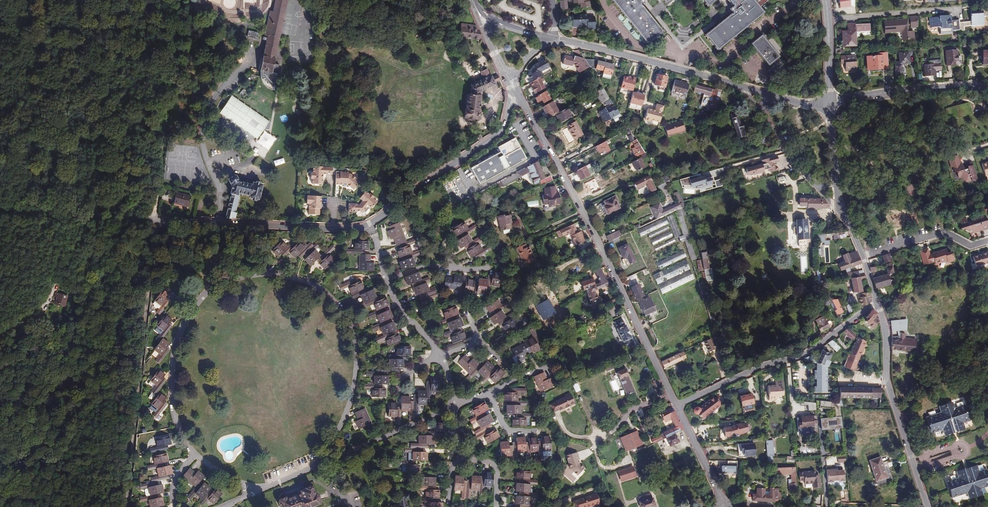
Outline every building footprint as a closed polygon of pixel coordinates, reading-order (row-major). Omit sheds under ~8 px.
[(287,0),(275,0),(272,11),(268,10),(264,34),(267,34),(259,72),(259,76),(260,81),(262,85),(267,88),(272,90),(273,90),(279,65),(273,64),(287,0)] [(649,45),(665,32),(644,6),(642,5),(643,3),(644,3),(645,2),(645,0),(613,0),(649,45)] [(708,8),(719,0),(702,0),(708,8)] [(765,14),(753,0),(728,0),(728,1),(732,6),(733,6),(733,8),(731,9),(730,11),(731,12),(732,13),(732,14),(731,15),(705,36),(718,52),(765,14)] [(959,31),(963,31),(963,27),(981,26),(981,18),(987,18),(987,10),(979,11),(979,13),(969,14),(970,22),(958,24),(958,28),(959,31)] [(595,29),(595,24),(595,15),(573,14),(572,25),(586,26),(586,29),(595,29)] [(950,33),(950,32),(949,17),(928,19),(929,28),(936,27),(938,29),(939,34),(950,33)] [(910,29),(917,28),(916,18),(909,19),(910,29)] [(907,32),(906,20),(884,22),(885,32),(900,31),(902,34),(902,40),(913,40),(912,32),(907,32)] [(483,39),(477,26),(462,24),(460,36),(469,37),(469,39),(478,40),(478,38),(483,39)] [(856,46),(855,24),(847,24),(847,31),(842,32),(843,47),(856,46)] [(768,67),(780,58),(762,36),(750,45),(768,67)] [(503,49),(508,52),(511,47),(506,44),(503,49)] [(911,64),(910,52),(900,53),(901,65),(911,64)] [(958,57),(957,52),(947,52),(948,66),(961,65),(960,57),(958,57)] [(888,68),(887,54),(879,55),(879,57),(868,57),(869,69),(888,68)] [(574,57),(564,55),(563,63),(575,65),(579,73),(590,67),(584,58),(574,56),(574,57)] [(858,70),(857,56),(842,57),(842,64),(846,64),(847,71),(858,70)] [(942,69),(941,58),(922,59),(923,66),(925,66),(926,76),(936,76),(935,70),(942,69)] [(592,60),(585,59),(590,68),(591,68),(596,69),(598,61),(592,60)] [(550,67),(546,60),(534,66),(536,69),(531,72),(532,74),(528,76),(531,81),(543,74),(541,72),(550,67)] [(605,63),(598,61),(596,69),(603,71),(605,63)] [(613,66),(605,63),(603,71),(603,73),(611,75),(613,66)] [(495,84),(501,81),(499,77),(493,79),(492,77),(490,77),(487,70),(481,73),(484,80),(472,85),(471,95),(469,94),(467,109),(466,109),(465,118),(468,118),(468,121),(475,122),(475,119),(479,119),(481,96),(480,96),(481,91),(495,85),(495,84)] [(623,83),(625,77),(625,76),(619,74),(616,81),(623,83)] [(634,92),(637,80),(633,78),(633,79),(625,77),(623,83),(622,89),(634,92)] [(666,89),(668,79),(658,77),(656,87),(666,89)] [(542,78),(530,84),(532,88),(531,88),(535,95),(545,89),(542,83),(544,81),(542,78)] [(688,98),(691,86),(675,82),(672,93),(681,95),(681,96),(688,98)] [(610,100),(603,89),(596,93),(602,104),(610,100)] [(707,114),(719,110),(718,107),(721,92),(716,91),(716,92),(713,91),(709,106),(708,111),(707,114)] [(546,92),(535,98),(538,103),(542,101),(544,104),(550,100),(546,92)] [(643,107),(646,97),(642,96),(642,95),(637,94),(637,95),(634,94),(631,104),(643,107)] [(263,127),(264,128),(265,128),(267,127),(271,122),(231,96),(226,102),(230,105),(223,116),(255,136),(256,134),(259,135),(261,131),(260,130),(263,127)] [(929,100),(931,109),(937,107),(935,99),(929,100)] [(230,105),(226,102),(219,113),(223,116),(230,105)] [(495,116),(500,117),(503,103),(499,102),(495,116)] [(662,123),(666,107),(658,105),(656,112),(655,113),(653,113),(654,112),(649,110),(646,120),(647,123),(650,123),(652,122),(652,121),(658,123),(658,122),(662,123)] [(621,118),(615,107),(612,109),(611,107),(599,113),(605,124),(612,120),(614,124),(618,121),(617,120),(621,118)] [(568,108),(556,115),(561,123),(573,117),(568,108)] [(733,116),(741,132),(748,129),(746,123),(744,124),(743,121),(742,122),(739,113),(733,116)] [(683,122),(666,128),(669,137),(679,134),(679,135),(686,133),(683,122)] [(574,133),(571,134),(575,141),(583,136),(576,123),(570,126),(572,129),(574,133)] [(748,129),(741,132),(744,138),(745,138),(746,139),(749,138),(748,137),(751,135),(748,129)] [(765,143),(763,136),(756,138),(758,145),(765,143)] [(498,148),(499,150),(500,153),(471,169),(480,185),(526,160),(515,139),(508,143),(498,148)] [(638,149),(642,156),(646,154),(637,140),(634,141),(636,145),(635,145),(637,149),(638,149)] [(605,143),(596,148),(600,155),(604,152),(605,154),(610,152),(605,143)] [(962,156),(959,157),(963,170),(971,168),(971,166),(973,166),(973,164),(965,166),(962,156)] [(778,161),(777,157),(762,162),(764,165),(747,171),(751,177),(765,173),(764,171),(768,170),(771,174),(779,171),(776,162),(778,161)] [(963,170),(959,157),(950,159),(953,169),(955,168),(956,173),(959,172),(961,178),(962,177),(970,182),(975,180),(974,178),(979,176),(976,165),(973,166),(971,166),(971,168),(963,170)] [(646,168),(641,159),(633,164),(638,172),(646,168)] [(546,182),(538,163),(529,168),(530,170),(531,169),(532,172),(531,173),(536,183),(539,182),(541,184),(546,182)] [(327,169),(315,168),(314,175),(313,175),(313,181),(314,181),(314,186),(323,186),(324,176),(327,176),(327,169)] [(586,168),(577,172),(581,181),(590,176),(586,168)] [(526,169),(508,179),(510,184),(521,178),(520,176),(527,172),(526,169)] [(336,186),(340,186),(343,186),(345,187),(350,192),(356,186),(352,182),(354,181),(347,175),(345,175),(345,173),(337,173),(336,186)] [(714,180),(713,176),(705,178),(704,176),(701,177),(700,173),(680,179),(682,187),(698,188),(699,188),(700,191),(713,188),(712,184),(713,182),(714,180)] [(231,195),(226,220),(235,220),(236,214),(234,214),(237,194),(249,197),(249,198),(250,200),(257,201),(259,200),(262,186),(260,185),(260,184),(259,183),(255,182),(254,184),(252,184),(251,186),(239,183),(236,177),(234,176),(233,177),(230,179),(229,180),(229,181),(232,187),(230,194),(231,195)] [(650,194),(656,191),(649,177),(634,184),(637,191),(646,186),(650,194)] [(658,187),(661,193),(669,189),(666,185),(666,184),(662,186),(658,187)] [(547,195),(545,195),(543,196),(545,206),(549,205),(549,208),(556,207),(556,205),(561,205),(560,196),(557,197),(557,193),(555,187),(546,188),(547,195)] [(358,205),(358,212),(366,212),(370,207),(373,209),(379,202),(375,199),(376,198),(371,194),(371,195),(367,192),(361,199),(364,202),(362,205),(358,205)] [(188,207),(190,196),(175,193),(173,204),(188,207)] [(673,196),(678,203),(678,204),(683,203),(679,195),(677,195),(673,196)] [(323,198),(308,197),(308,205),(310,205),(310,216),(320,216),(320,210),(322,210),(322,205),(323,198)] [(609,215),(620,210),(617,204),(619,203),(616,198),(605,203),(606,206),(604,207),(609,215)] [(817,210),(829,209),(830,208),(824,201),(816,201),(816,199),(814,199),(814,200),(809,200),(809,201),(804,201),(804,200),(800,200),(800,206),(803,206),(803,207),(808,207),(808,210),(817,210)] [(651,210),(657,221),(675,212),(682,209),(680,206),(678,204),(678,203),(673,206),(673,207),(663,212),(660,205),(651,210)] [(358,205),(358,204),(350,204),(350,213),(358,213),(358,212),(358,205)] [(682,209),(675,212),(678,219),(686,215),(683,211),(682,209)] [(512,221),(510,216),(504,217),(504,216),(498,217),(502,232),(512,229),(510,222),(512,221)] [(675,239),(678,238),(681,237),(673,216),(667,218),(675,239)] [(893,226),(900,228),(903,219),(896,217),(893,226)] [(975,235),(975,233),(984,230),(985,231),(987,230),(987,218),(986,219),(986,217),(975,221),(976,224),(971,226),(969,218),(962,219),(964,226),(962,229),(966,231),(966,230),(975,235)] [(667,225),(664,219),(637,232),(640,238),(667,225)] [(807,239),(806,221),(797,222),(798,228),(795,228),(794,230),(794,232),(795,234),(798,234),(798,240),(799,247),(800,247),(800,248),(805,247),(807,247),(807,239)] [(453,229),(457,236),(468,230),(464,222),(453,229)] [(456,237),(458,241),(468,235),(477,229),(475,225),(468,230),(457,236),(456,237)] [(577,234),(573,225),(563,230),(566,236),(570,234),(576,246),(585,242),(581,233),(577,234)] [(394,238),(397,246),(399,245),(406,242),(400,227),(388,232),(390,240),(394,238)] [(649,240),(668,231),(667,227),(647,237),(649,240)] [(652,248),(672,238),(669,233),(650,242),(652,248)] [(607,239),(610,244),(619,239),(616,234),(607,239)] [(829,245),(829,240),(825,240),(825,234),(818,234),(818,243),(824,243),(824,245),(829,245)] [(458,241),(456,242),(460,249),(464,247),(472,242),(468,235),(458,241)] [(478,243),(481,241),(479,238),(472,242),(464,247),(466,251),(467,250),(478,243)] [(406,242),(399,245),(400,249),(410,246),(417,243),(416,239),(406,242)] [(655,253),(674,244),(673,240),(653,249),(655,253)] [(281,254),(288,248),(282,242),(272,251),(278,257),(281,254)] [(281,254),(284,257),(289,252),(297,245),(294,242),(288,248),(281,254)] [(321,245),(318,242),(314,247),(305,255),(308,257),(315,251),(321,245)] [(355,242),(355,250),(365,251),(369,251),(369,243),(355,242)] [(305,249),(299,243),(297,245),(289,252),(295,258),(298,256),(305,249)] [(478,243),(467,250),(471,258),(474,256),(482,251),(478,243)] [(311,244),(305,249),(298,256),(300,259),(305,255),(314,247),(311,244)] [(654,262),(681,249),(678,244),(651,256),(654,262)] [(527,249),(525,245),(516,249),(518,252),(520,252),(522,255),(520,256),(524,266),(535,261),(532,256),(531,256),(528,248),(527,249)] [(335,249),(332,246),(321,257),(319,259),(322,262),(329,255),(335,249)] [(397,250),(400,258),(402,258),(413,253),(410,246),(400,249),(397,250)] [(482,251),(474,256),(476,259),(492,250),(489,246),(482,251)] [(636,264),(627,246),(618,251),(623,261),(624,261),(627,268),(636,264)] [(948,261),(949,262),(956,260),(953,252),(949,253),(947,249),(938,252),(939,254),(932,256),(931,254),(929,249),(922,252),(926,265),(933,263),(933,262),(935,261),(936,262),(937,265),(939,264),(941,262),(946,261),(948,261)] [(321,257),(315,251),(308,257),(305,260),(311,266),(319,259),(321,257)] [(402,258),(403,262),(412,258),(420,255),(418,251),(413,253),(402,258)] [(684,256),(681,251),(654,263),(657,269),(684,256)] [(976,271),(987,268),(987,264),(987,252),(974,256),(976,262),(973,263),(976,271)] [(850,268),(862,264),(858,253),(849,255),(849,254),(844,255),(846,263),(848,262),(850,268)] [(704,271),(704,273),(705,275),(713,274),(712,270),(710,270),(709,268),(708,265),(709,265),(707,254),(701,255),(702,260),(704,271)] [(335,261),(329,255),(322,262),(320,264),(325,270),(335,261)] [(365,255),(360,255),(359,271),(374,272),(374,263),(371,263),(371,255),(365,255)] [(894,273),(889,255),(883,257),(885,264),(888,263),(889,265),(890,269),(892,268),(893,274),(894,273)] [(400,263),(402,271),(415,266),(412,258),(403,262),(400,263)] [(660,291),(662,293),(693,279),(683,259),(651,274),(659,291),(660,291)] [(889,275),(893,274),(892,268),(890,269),(889,265),(885,266),(886,269),(886,270),(887,275),(879,277),(879,278),(873,280),(876,290),(892,285),(889,275)] [(493,272),(493,276),(491,285),(499,287),(501,274),(493,272)] [(412,284),(421,280),(418,273),(406,277),(409,285),(412,284)] [(861,282),(866,280),(865,276),(865,274),(856,275),(855,273),(848,275),(849,279),(850,280),(852,279),(860,278),(861,282)] [(609,285),(604,274),(597,278),(600,284),(595,286),(592,280),(581,285),(584,291),(586,291),(591,304),(598,301),(594,292),(609,285)] [(521,280),(518,275),(513,278),(516,283),(521,280)] [(462,283),(463,277),(455,276),(454,279),(446,278),(445,288),(460,291),(462,283)] [(427,283),(430,281),(429,278),(421,280),(412,284),(413,288),(427,283)] [(863,293),(861,282),(860,278),(852,279),(854,294),(863,293)] [(486,293),(488,281),(479,279),(479,283),(477,293),(485,295),(486,293)] [(341,291),(349,287),(358,284),(356,280),(340,287),(341,291)] [(475,282),(475,281),(467,280),(466,284),(464,293),(473,295),(475,282)] [(349,287),(352,295),(365,290),(361,282),(358,284),(349,287)] [(427,283),(413,288),(416,296),(420,294),(429,291),(427,283)] [(636,301),(637,302),(645,298),(644,297),(642,298),(641,297),(644,296),(638,283),(630,287),(637,300),(636,301)] [(352,295),(351,295),(353,299),(361,296),(370,292),(368,288),(365,290),(352,295)] [(436,292),(438,292),(437,288),(429,291),(420,294),(421,298),(436,292)] [(154,302),(161,307),(167,299),(169,296),(162,291),(154,302)] [(361,296),(364,304),(365,303),(377,298),(373,291),(370,292),(361,296)] [(421,298),(420,299),(421,303),(430,299),(438,296),(436,292),(421,298)] [(859,299),(861,307),(866,306),(871,302),(871,297),(870,293),(862,294),(862,295),(854,296),(855,300),(859,299)] [(53,294),(53,304),(66,305),(66,294),(53,294)] [(377,298),(365,303),(366,307),(374,304),(383,300),(381,296),(377,298)] [(645,298),(637,302),(638,304),(640,306),(645,315),(656,310),(649,296),(645,298)] [(374,304),(377,312),(385,308),(390,306),(386,298),(383,300),(374,304)] [(501,306),(497,298),(485,306),(490,313),(493,311),(501,306)] [(167,299),(161,307),(156,313),(159,315),(170,301),(167,299)] [(430,299),(421,303),(418,304),(420,312),(433,307),(430,299)] [(845,315),(837,300),(832,300),(832,301),(831,302),(839,318),(841,317),(845,315)] [(508,301),(501,306),(493,311),(495,314),(501,311),(510,304),(508,301)] [(443,311),(446,319),(457,315),(459,314),(456,306),(443,311)] [(377,312),(368,315),(370,319),(377,316),(386,312),(385,308),(377,312)] [(386,312),(377,316),(380,324),(388,320),(393,318),(389,310),(386,312)] [(506,318),(501,311),(495,314),(490,318),(494,325),(497,323),(506,318)] [(874,311),(873,311),(868,318),(869,320),(867,322),(870,325),(876,330),(881,322),(876,318),(879,315),(874,311)] [(513,318),(515,317),(512,313),(506,318),(497,323),(500,327),(502,325),(513,318)] [(448,323),(458,319),(457,315),(446,319),(439,322),(440,326),(448,323)] [(164,316),(156,327),(162,332),(169,324),(171,321),(164,316)] [(463,326),(461,318),(458,319),(448,323),(451,331),(460,327),(463,326)] [(518,325),(513,318),(502,325),(507,332),(510,330),(518,325)] [(830,328),(825,318),(820,320),(822,323),(818,325),(821,333),(830,328)] [(908,319),(890,320),(892,331),(907,330),(908,319)] [(380,324),(371,328),(373,331),(380,328),(390,324),(388,320),(380,324)] [(525,320),(518,325),(510,330),(512,333),(527,324),(525,320)] [(618,330),(626,327),(623,320),(615,323),(618,330)] [(390,324),(380,328),(384,336),(393,332),(396,330),(393,323),(390,324)] [(157,338),(160,341),(162,340),(172,327),(169,324),(162,332),(157,338)] [(632,339),(626,326),(626,327),(618,330),(624,343),(625,343),(632,339)] [(462,331),(460,327),(451,331),(443,334),(445,338),(450,335),(462,331)] [(534,337),(538,346),(542,344),(534,328),(530,330),(534,337)] [(850,328),(845,332),(854,341),(858,336),(850,328)] [(466,338),(463,330),(462,331),(450,335),(453,343),(463,339),(466,338)] [(892,333),(892,353),(916,354),(916,341),(905,340),(905,337),(900,337),(900,331),(892,331),(892,333)] [(384,336),(377,339),(378,343),(386,340),(395,336),(393,332),(384,336)] [(386,340),(389,347),(401,342),(398,334),(395,336),(386,340)] [(532,352),(533,354),(540,350),(538,346),(534,337),(526,341),(527,342),(532,352)] [(867,342),(860,338),(846,368),(853,372),(867,342)] [(464,343),(463,339),(453,343),(446,346),(447,350),(464,343)] [(635,346),(632,339),(625,343),(628,349),(635,346)] [(709,352),(719,348),(718,341),(712,343),(710,339),(705,342),(709,352)] [(153,351),(160,356),(166,348),(168,345),(162,340),(160,341),(153,351)] [(524,356),(532,352),(527,342),(512,350),(519,363),(526,359),(524,356)] [(830,342),(822,348),(823,351),(831,355),(833,355),(835,349),(830,342)] [(397,347),(397,356),(407,356),(411,356),(411,347),(397,347)] [(155,362),(158,365),(169,351),(166,348),(160,356),(155,362)] [(823,351),(817,364),(823,366),(825,362),(826,363),(827,361),(828,361),(831,355),(823,351)] [(683,361),(682,359),(680,354),(662,362),(665,369),(683,361)] [(453,362),(456,365),(458,363),(462,359),(459,356),(453,362)] [(462,359),(458,363),(470,375),(479,365),(473,359),(471,361),(465,356),(462,359)] [(403,360),(390,360),(390,368),(399,368),(403,368),(403,360)] [(470,375),(469,375),(472,378),(478,372),(485,365),(481,362),(479,365),(470,375)] [(478,372),(484,378),(493,368),(487,362),(485,365),(478,372)] [(628,397),(635,394),(629,378),(630,377),(625,366),(617,370),(628,397)] [(484,378),(481,381),(484,384),(490,378),(496,371),(493,368),(484,378)] [(496,371),(490,378),(495,384),(505,374),(499,368),(496,371)] [(156,387),(162,380),(164,376),(158,371),(149,382),(156,387)] [(541,392),(554,387),(551,379),(547,380),(545,373),(535,377),(541,392)] [(384,376),(375,376),(374,385),(383,385),(389,385),(389,376),(384,376)] [(431,382),(431,392),(439,392),(440,378),(431,378),(431,382)] [(165,382),(162,380),(156,387),(151,394),(154,396),(165,382)] [(664,387),(661,381),(655,384),(658,390),(664,387)] [(770,401),(776,400),(780,396),(785,395),(783,381),(777,381),(777,386),(774,387),(774,386),(769,387),(770,401)] [(572,385),(576,392),(580,390),(577,383),(572,385)] [(855,387),(839,386),(840,397),(860,398),(881,398),(882,389),(855,387)] [(383,389),(372,389),(372,397),(386,397),(386,389),(383,389)] [(418,405),(427,405),(427,400),(427,391),(418,391),(418,395),(418,405)] [(505,393),(505,402),(511,402),(519,402),(519,393),(509,393),(505,393)] [(158,394),(150,405),(157,411),(163,403),(165,399),(158,394)] [(552,413),(575,404),(571,394),(548,404),(552,413)] [(742,406),(754,404),(752,395),(740,397),(742,406)] [(401,408),(401,411),(410,411),(410,401),(410,397),(401,397),(401,408)] [(720,406),(714,399),(699,410),(698,408),(696,408),(694,410),(694,412),(695,414),(697,414),(699,413),(703,419),(720,406)] [(831,431),(843,429),(841,409),(841,404),(831,403),(822,402),(821,409),(835,411),(835,418),(821,420),(823,431),(831,431)] [(163,403),(157,411),(152,416),(155,419),(166,405),(163,403)] [(473,410),(477,417),(486,412),(489,410),(485,403),(473,410)] [(389,417),(397,418),(397,408),(397,404),(389,404),(389,417)] [(521,414),(521,406),(511,406),(508,406),(507,414),(517,414),(521,414)] [(956,425),(958,432),(967,430),(965,425),(973,422),(970,415),(969,415),(967,408),(957,411),(956,406),(943,410),(945,415),(935,418),(937,425),(936,426),(938,433),(945,431),(947,436),(955,434),(953,426),(956,425)] [(359,429),(371,424),(365,409),(356,413),(359,420),(355,422),(359,429)] [(470,421),(472,425),(477,422),(487,416),(486,412),(477,417),(470,421)] [(493,422),(489,415),(487,416),(477,422),(481,429),(490,424),(493,422)] [(684,429),(678,416),(675,418),(674,415),(665,419),(669,427),(675,424),(677,429),(671,432),(673,435),(675,434),(684,429)] [(813,417),(798,418),(799,431),(804,430),(806,428),(813,427),(813,435),(819,434),(818,415),(813,415),(813,417)] [(527,427),(527,418),(517,418),(513,418),(513,427),(527,427)] [(434,433),(444,433),(448,433),(448,424),(434,424),(434,433)] [(492,427),(490,424),(481,429),(475,433),(477,436),(491,428),(492,427)] [(729,428),(723,429),(724,437),(733,436),(744,433),(742,424),(730,427),(729,428)] [(477,436),(475,437),(477,441),(484,437),(493,432),(491,428),(477,436)] [(157,438),(168,435),(166,430),(155,433),(157,438)] [(493,432),(484,437),(488,444),(500,437),(496,430),(493,432)] [(627,452),(640,446),(633,433),(621,439),(627,452)] [(675,434),(673,435),(670,436),(666,438),(670,446),(670,447),(679,442),(675,434)] [(426,437),(419,437),(419,445),(429,445),(433,445),(433,437),(426,437)] [(155,440),(157,448),(167,446),(170,446),(169,438),(155,440)] [(517,438),(517,442),(518,452),(526,452),(526,443),(525,438),(517,438)] [(538,442),(538,438),(530,439),(530,443),(530,452),(539,452),(538,442)] [(543,438),(543,442),(543,452),(552,451),(551,438),(543,438)] [(502,457),(510,456),(509,447),(509,442),(500,443),(502,457)] [(756,456),(756,455),(755,449),(755,445),(743,446),(743,454),(746,453),(746,457),(756,456)] [(696,454),(693,448),(685,452),(688,458),(690,457),(696,454)] [(577,452),(566,455),(572,478),(585,475),(581,459),(580,460),(577,452)] [(423,453),(413,453),(413,462),(416,462),(427,462),(427,453),(423,453)] [(153,457),(154,465),(164,463),(168,463),(166,455),(153,457)] [(690,457),(688,458),(685,459),(692,473),(697,471),(690,457)] [(878,480),(889,478),(883,461),(872,465),(878,480)] [(735,467),(736,462),(726,462),(725,465),(718,465),(717,474),(735,474),(735,471),(737,472),(737,467),(735,467)] [(970,468),(972,476),(969,477),(967,469),(958,472),(960,476),(952,478),(955,486),(956,485),(959,492),(969,489),(970,494),(983,490),(981,485),(987,483),(987,470),(987,467),(980,470),(978,465),(970,468)] [(157,469),(159,477),(168,475),(172,474),(170,466),(165,467),(157,469)] [(406,466),(406,474),(413,474),(420,474),(420,466),(416,466),(406,466)] [(791,492),(799,491),(796,467),(775,468),(775,475),(792,474),(794,484),(790,484),(791,492)] [(199,484),(204,477),(198,472),(195,475),(189,469),(183,477),(196,488),(199,484)] [(838,469),(827,470),(828,483),(834,482),(834,481),(839,481),(839,482),(845,481),(844,471),(838,471),(838,469)] [(623,473),(624,476),(626,482),(637,479),(635,472),(634,470),(623,473)] [(516,479),(520,480),(530,481),(530,472),(517,471),(516,479)] [(821,486),(819,471),(800,473),(801,481),(805,481),(805,484),(811,484),(811,483),(813,483),(814,487),(821,486)] [(485,474),(484,477),(484,487),(492,488),(493,474),(485,474)] [(151,479),(152,483),(157,482),(169,479),(168,475),(159,477),(151,479)] [(454,491),(462,492),(463,482),(464,478),(455,477),(454,491)] [(472,477),(472,481),(471,491),(479,491),(480,478),(472,477)] [(435,479),(432,479),(421,478),(421,487),(435,487),(435,479)] [(202,487),(199,484),(196,488),(187,498),(190,501),(195,495),(202,487)] [(204,484),(202,487),(195,495),(202,500),(210,490),(204,484)] [(520,484),(517,484),(516,492),(520,492),(530,493),(530,485),(520,484)] [(149,488),(150,496),(158,495),(164,493),(162,485),(158,486),(149,488)] [(319,505),(320,502),(317,496),(315,496),(312,487),(305,489),(306,490),(301,493),(302,495),(297,497),(296,497),(286,501),(286,499),(280,501),(280,502),(279,504),(281,506),(313,506),(319,505)] [(753,501),(775,503),(776,489),(771,488),(771,492),(771,495),(766,495),(767,491),(767,489),(758,488),(758,494),(754,494),(753,501)] [(214,492),(211,489),(210,490),(202,500),(199,504),(201,506),(207,499),(214,492)] [(216,489),(214,492),(207,499),(214,505),(222,495),(216,489)] [(425,491),(425,500),(439,500),(440,491),(435,491),(425,491)] [(405,499),(409,498),(408,494),(399,496),(401,506),(407,506),(405,499)] [(150,496),(140,499),(141,503),(149,501),(159,499),(158,495),(150,496)] [(520,496),(517,496),(516,505),(520,505),(530,506),(531,497),(520,496)] [(574,502),(574,506),(591,506),(596,506),(593,496),(574,502)] [(654,499),(650,500),(649,496),(646,497),(647,501),(641,503),(642,506),(656,506),(654,499)] [(150,506),(160,506),(163,506),(162,498),(159,499),(149,501),(150,506)]
